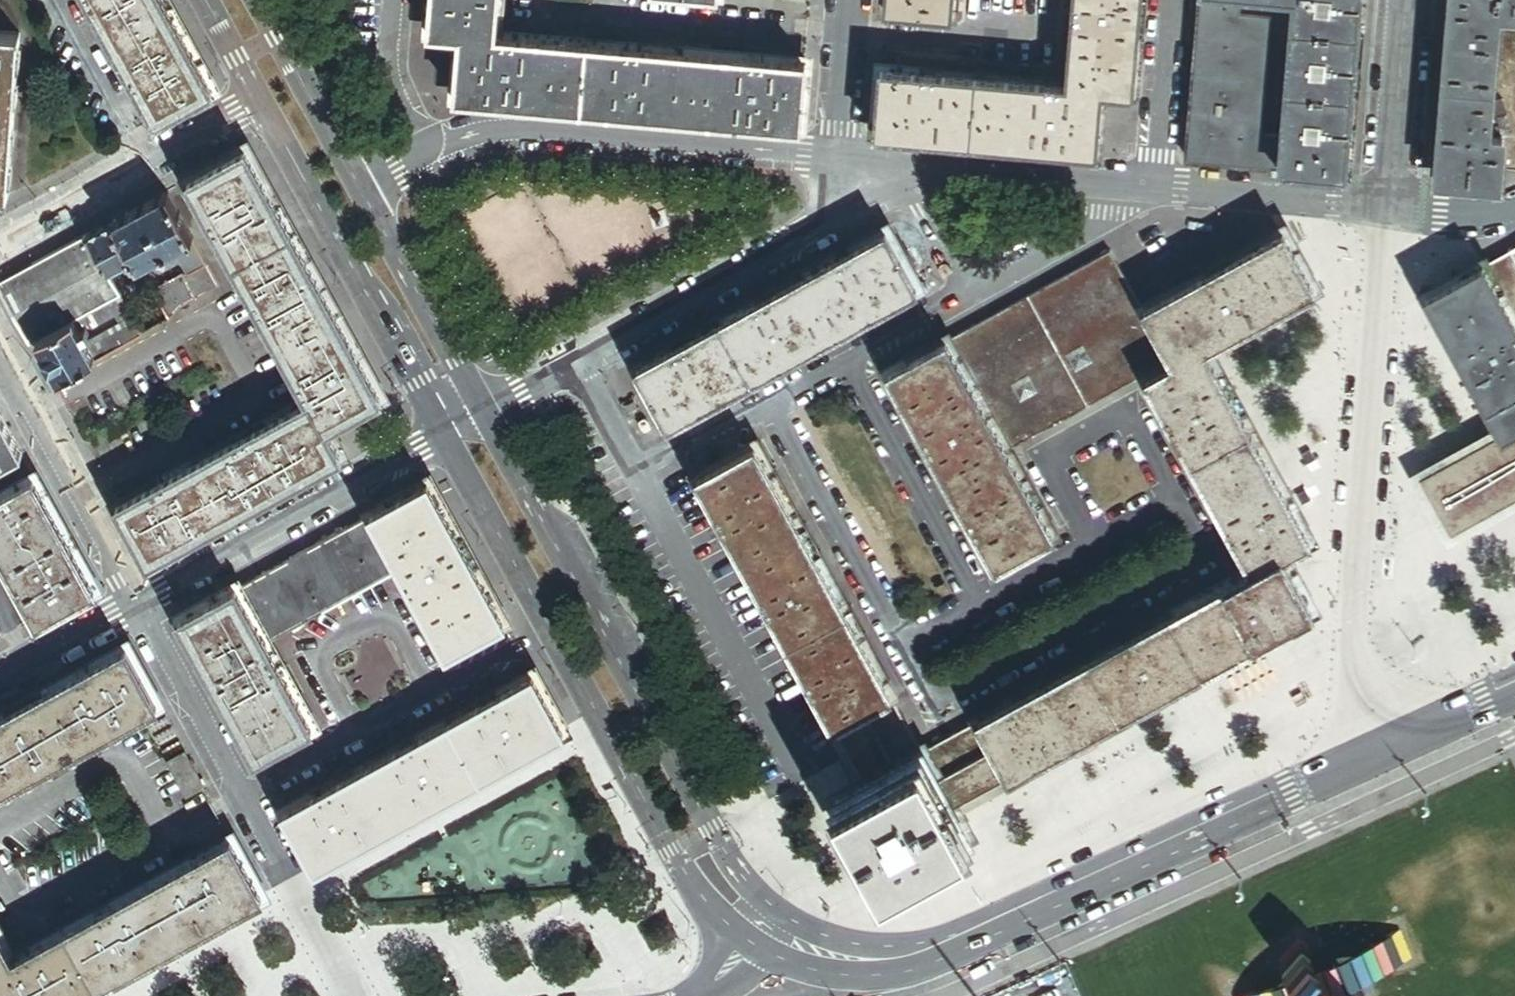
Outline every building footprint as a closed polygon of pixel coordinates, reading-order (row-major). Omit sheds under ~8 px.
[(165,0),(91,0),(156,120),(214,89),(165,0)] [(430,32),(461,34),(461,31),(462,22),(463,11),(464,3),(433,0),(430,32)] [(886,7),(952,12),(953,0),(886,0),(886,7)] [(1070,55),(1104,57),(1136,60),(1141,0),(1075,0),(1070,55)] [(1281,166),(1295,0),(1201,0),(1187,158),(1281,166)] [(1345,0),(1295,0),(1281,166),(1330,170),(1345,0)] [(1330,170),(1346,172),(1361,0),(1345,0),(1330,170)] [(1451,179),(1455,132),(1467,0),(1451,0),(1436,178),(1451,179)] [(1455,132),(1487,135),(1489,110),(1495,49),(1498,11),(1514,12),(1514,0),(1467,0),(1455,132)] [(498,14),(498,6),(464,3),(463,11),(498,14)] [(498,14),(463,11),(462,22),(497,25),(498,14)] [(1514,28),(1514,12),(1498,11),(1495,49),(1499,49),(1506,37),(1507,27),(1514,28)] [(497,25),(462,22),(461,31),(496,34),(497,25)] [(1507,27),(1506,37),(1499,49),(1495,49),(1489,110),(1495,110),(1496,115),(1506,112),(1512,131),(1503,134),(1502,136),(1500,167),(1514,168),(1514,28),(1507,27)] [(802,125),(807,60),(496,34),(461,31),(461,34),(456,96),(802,125)] [(8,195),(20,34),(0,33),(0,195),(8,195)] [(1070,55),(1068,82),(1102,85),(1104,57),(1070,55)] [(1102,88),(1133,91),(1136,60),(1104,57),(1102,85),(1102,88)] [(876,132),(1097,150),(1102,88),(1102,85),(1068,82),(881,66),(876,132)] [(1495,110),(1489,110),(1487,135),(1502,136),(1503,134),(1496,115),(1495,110)] [(1506,112),(1496,115),(1503,134),(1512,131),(1506,112)] [(1499,183),(1500,167),(1502,136),(1487,135),(1455,132),(1451,179),(1499,183)] [(246,148),(189,179),(309,398),(302,402),(319,432),(329,427),(383,397),(246,148)] [(190,274),(208,265),(168,193),(114,220),(135,258),(138,263),(157,254),(166,255),(167,251),(175,248),(178,249),(179,254),(190,274)] [(662,216),(655,218),(658,225),(665,223),(662,216)] [(108,271),(135,258),(114,220),(88,234),(108,271)] [(668,422),(918,286),(887,229),(637,366),(668,422)] [(1284,230),(1144,307),(1175,362),(1190,353),(1184,341),(1293,281),(1285,267),(1300,260),(1284,230)] [(108,271),(88,234),(0,283),(0,288),(11,309),(31,344),(37,340),(74,320),(121,294),(108,271)] [(157,254),(138,263),(169,320),(181,307),(220,286),(208,265),(190,274),(179,254),(178,249),(175,248),(167,251),(166,255),(157,254)] [(1485,266),(1514,319),(1514,249),(1485,266)] [(1110,251),(948,340),(1008,450),(1145,374),(1147,377),(1175,362),(1144,307),(1142,308),(1110,251)] [(1316,288),(1300,260),(1285,267),(1293,281),(1184,341),(1190,353),(1205,345),(1206,348),(1316,288)] [(1484,263),(1454,279),(1462,293),(1449,301),(1514,421),(1514,320),(1514,319),(1485,266),(1484,263)] [(1502,432),(1514,425),(1514,421),(1449,301),(1462,293),(1454,279),(1426,294),(1502,432)] [(121,294),(74,320),(78,327),(89,321),(93,327),(116,314),(128,308),(121,294)] [(128,308),(116,314),(121,325),(134,319),(128,308)] [(121,325),(87,344),(96,360),(142,334),(134,319),(121,325)] [(37,340),(59,380),(96,360),(87,344),(85,340),(81,333),(78,327),(74,320),(37,340)] [(87,330),(81,333),(85,340),(90,336),(87,330)] [(948,340),(947,339),(889,370),(996,565),(1054,533),(1008,450),(948,340)] [(1311,540),(1206,348),(1205,345),(1190,353),(1289,533),(1261,548),(1268,559),(1282,551),(1284,555),(1311,540)] [(1289,533),(1190,353),(1175,362),(1147,377),(1252,568),(1268,559),(1261,548),(1289,533)] [(319,432),(302,402),(292,408),(308,438),(319,432)] [(150,560),(316,469),(301,442),(308,438),(292,408),(118,503),(150,560)] [(23,455),(12,435),(0,412),(0,468),(23,455)] [(1502,432),(1420,477),(1452,534),(1514,499),(1514,425),(1502,432)] [(343,454),(329,427),(319,432),(308,438),(301,442),(316,469),(343,454)] [(755,444),(698,476),(834,723),(864,707),(890,693),(891,692),(755,444)] [(35,477),(0,496),(0,548),(40,620),(97,589),(35,477)] [(429,481),(372,512),(373,513),(403,567),(449,651),(505,620),(429,481)] [(268,642),(331,608),(315,580),(334,569),(349,597),(403,567),(373,513),(238,587),(268,642)] [(1313,608),(1284,555),(1282,551),(1268,559),(1284,588),(1270,596),(1277,609),(1002,760),(947,791),(955,805),(1101,724),(1313,608)] [(1284,588),(1268,559),(1252,568),(978,718),(979,719),(994,747),(1002,760),(1277,609),(1270,596),(1284,588)] [(315,580),(331,608),(349,597),(334,569),(315,580)] [(238,587),(237,586),(180,617),(257,756),(314,725),(268,642),(238,587)] [(0,716),(0,790),(159,703),(128,646),(0,716)] [(566,730),(534,672),(285,808),(317,866),(566,730)] [(879,734),(904,720),(893,699),(890,693),(864,707),(867,713),(879,734)] [(864,707),(834,723),(853,757),(883,740),(879,734),(867,713),(864,707)] [(939,777),(994,747),(979,719),(924,749),(939,777)] [(894,762),(920,748),(914,737),(904,720),(879,734),(883,740),(894,762)] [(853,757),(859,767),(865,778),(894,762),(883,740),(853,757)] [(894,762),(865,778),(873,793),(860,801),(891,857),(947,826),(932,799),(947,791),(939,777),(924,749),(923,746),(920,748),(894,762)] [(939,777),(947,791),(1002,760),(994,747),(939,777)] [(205,786),(186,752),(169,761),(188,795),(205,786)] [(970,833),(955,805),(947,791),(932,799),(947,826),(891,857),(860,801),(873,793),(865,778),(836,794),(884,880),(970,833)] [(233,837),(13,957),(0,934),(0,995),(79,995),(264,895),(233,837)]
